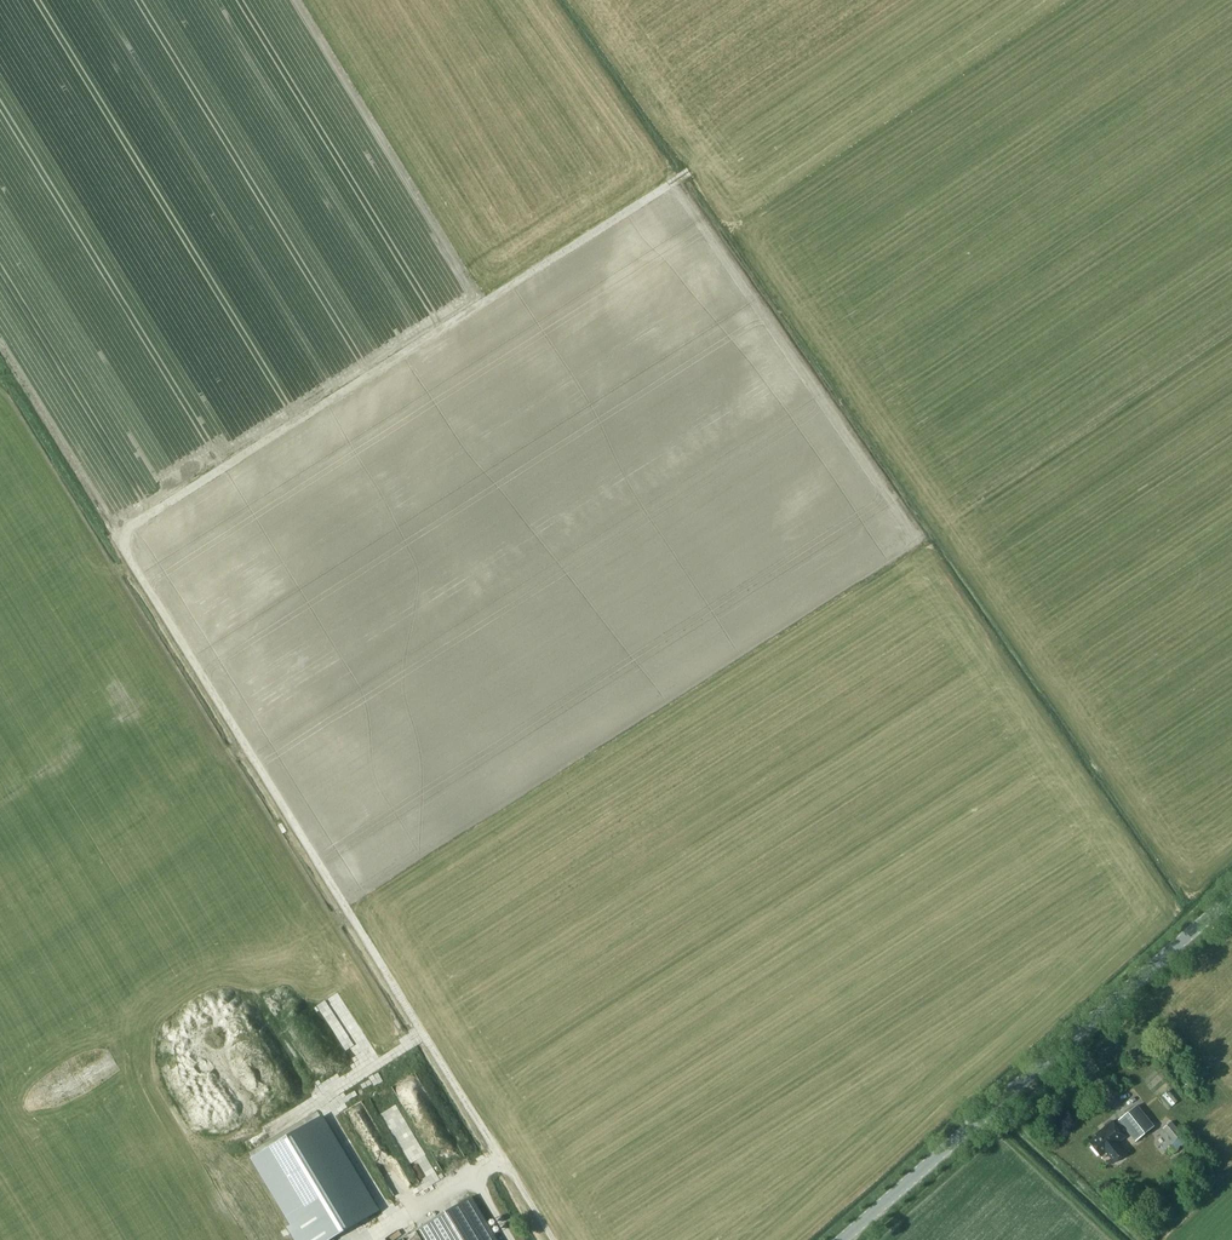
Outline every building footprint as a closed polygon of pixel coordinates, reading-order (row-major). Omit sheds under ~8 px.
[(352,1123),(370,1115),(364,1102),(346,1109),(352,1123)] [(1126,1131),(1135,1142),(1154,1127),(1137,1106),(1119,1121),(1120,1122),(1116,1126),(1112,1121),(1095,1135),(1096,1137),(1088,1143),(1100,1158),(1106,1153),(1114,1163),(1124,1155),(1116,1145),(1125,1137),(1122,1134),(1126,1131)] [(420,1180),(437,1171),(403,1108),(387,1117),(420,1180)] [(252,1159),(293,1226),(289,1228),(296,1239),(330,1239),(378,1211),(321,1117),(252,1159)] [(1182,1135),(1171,1122),(1162,1130),(1173,1143),(1182,1135)] [(1152,1160),(1157,1168),(1171,1159),(1166,1152),(1152,1160)] [(473,1197),(420,1228),(427,1239),(498,1239),(473,1197)]
